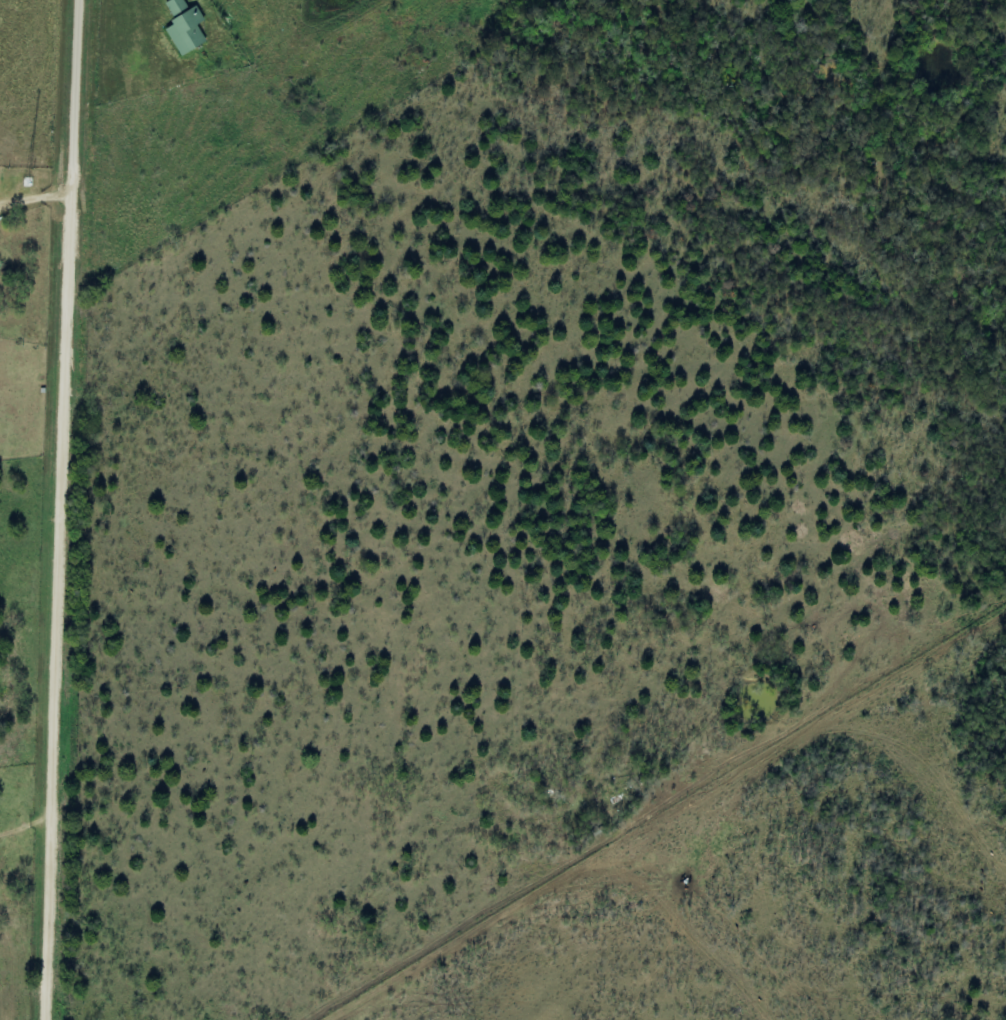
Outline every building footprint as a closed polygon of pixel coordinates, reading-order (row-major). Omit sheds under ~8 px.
[(175,17),(189,8),(184,0),(173,0),(167,4),(175,17)] [(165,27),(182,56),(206,43),(196,26),(206,20),(199,7),(165,27)]
